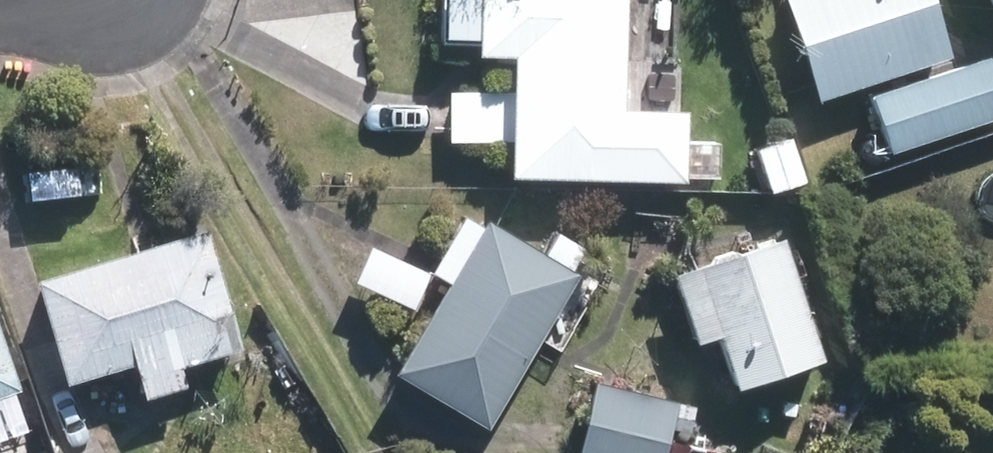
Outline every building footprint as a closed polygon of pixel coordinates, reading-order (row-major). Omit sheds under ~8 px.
[(483,50),(524,51),(522,175),(616,177),(619,0),(484,0),(483,50)] [(821,92),(943,54),(927,0),(792,0),(821,92)] [(879,104),(893,145),(992,110),(992,92),(984,67),(879,104)] [(507,99),(455,100),(456,135),(508,133),(507,99)] [(721,146),(678,146),(677,175),(720,176),(721,146)] [(487,236),(404,376),(488,425),(571,286),(487,236)] [(206,242),(43,289),(69,380),(137,360),(148,396),(183,386),(177,366),(237,349),(206,242)] [(817,361),(777,252),(682,286),(702,341),(725,332),(745,387),(817,361)] [(0,356),(0,393),(11,389),(0,356)] [(677,409),(607,389),(589,452),(665,452),(677,409)]
